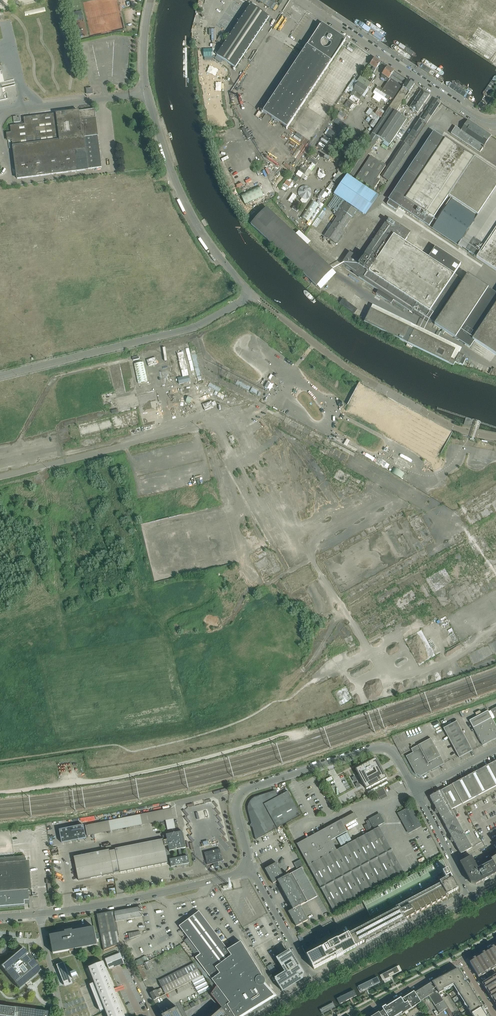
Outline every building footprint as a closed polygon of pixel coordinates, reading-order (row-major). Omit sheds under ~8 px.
[(235,68),(269,17),(251,5),(217,56),(235,68)] [(369,20),(366,24),(383,35),(386,31),(369,20)] [(287,128),(345,41),(346,39),(326,26),(322,23),(321,24),(263,112),(287,128)] [(366,24),(363,28),(380,39),(382,35),(366,24)] [(397,39),(394,43),(411,54),(414,50),(397,39)] [(394,43),(391,48),(408,58),(411,54),(394,43)] [(425,57),(422,61),(439,72),(442,68),(425,57)] [(376,69),(381,62),(375,58),(370,65),(373,67),(371,70),(374,72),(376,69)] [(422,62),(419,66),(436,77),(438,73),(422,62)] [(398,74),(388,67),(381,76),(382,78),(388,82),(381,92),(394,100),(408,80),(398,74)] [(492,76),(487,73),(476,90),(481,93),(492,76)] [(492,76),(481,93),(485,96),(495,79),(492,76)] [(456,79),(454,83),(470,94),(473,90),(456,79)] [(395,137),(401,128),(404,129),(409,121),(406,120),(407,119),(396,112),(414,85),(408,80),(394,100),(386,112),(346,172),(353,177),(379,138),(390,145),(395,137)] [(357,92),(362,95),(367,89),(358,83),(354,90),(356,91),(355,92),(354,94),(355,95),(357,92)] [(453,83),(451,88),(467,99),(470,94),(453,83)] [(418,113),(430,95),(422,89),(410,107),(418,113)] [(427,123),(441,102),(436,99),(422,120),(420,118),(404,142),(411,147),(427,123)] [(349,109),(353,104),(348,100),(344,106),(349,109)] [(12,132),(6,133),(7,141),(13,140),(17,179),(88,170),(88,169),(102,167),(97,136),(98,135),(95,109),(74,112),(67,112),(24,118),(25,124),(11,126),(12,132)] [(373,128),(380,118),(372,112),(370,115),(376,119),(374,122),(373,121),(371,124),(372,125),(371,126),(373,128)] [(341,122),(336,118),(333,123),(338,127),(341,122)] [(491,136),(468,121),(461,131),(455,127),(451,134),(480,153),(483,148),(484,148),(484,147),(491,136)] [(331,138),(335,133),(330,130),(326,135),(331,138)] [(448,196),(474,158),(445,139),(434,131),(386,203),(397,211),(400,207),(429,226),(433,220),(433,219),(448,196)] [(329,140),(324,136),(317,147),(322,150),(323,148),(323,147),(324,146),(326,144),(327,142),(328,143),(330,141),(329,140)] [(319,154),(315,151),(311,157),(316,160),(319,154)] [(377,179),(386,166),(371,156),(357,177),(374,189),(380,181),(377,179)] [(475,158),(474,158),(448,196),(453,199),(478,215),(495,188),(495,172),(475,158)] [(304,175),(308,169),(304,166),(301,169),(299,172),(298,171),(296,174),(297,175),(295,177),(299,180),(303,174),(304,175)] [(390,166),(383,177),(389,181),(396,170),(390,166)] [(347,174),(334,194),(363,213),(376,194),(347,174)] [(379,193),(385,185),(380,182),(375,190),(379,193)] [(259,186),(240,194),(245,204),(263,196),(259,186)] [(303,188),(302,189),(301,189),(300,190),(300,191),(299,193),(300,194),(300,195),(301,196),(302,197),(303,198),(305,198),(306,198),(307,197),(309,196),(309,195),(310,194),(310,193),(309,192),(309,191),(309,190),(308,189),(307,188),(305,188),(304,188),(303,188)] [(292,203),(296,196),(293,194),(288,201),(292,203)] [(478,215),(453,199),(433,229),(458,246),(478,215)] [(309,222),(320,205),(312,200),(301,217),(309,222)] [(333,270),(307,245),(310,242),(299,231),(296,235),(267,208),(251,224),(317,287),(333,270)] [(340,235),(352,218),(342,211),(341,211),(339,209),(335,216),(337,217),(325,236),(335,243),(335,242),(338,244),(343,237),(340,235)] [(430,322),(462,273),(458,271),(456,270),(460,264),(435,248),(428,258),(404,242),(407,237),(410,233),(390,219),(387,225),(385,223),(374,239),(372,243),(364,255),(365,256),(362,261),(350,253),(343,263),(430,322)] [(495,271),(495,228),(476,257),(495,271)] [(489,288),(467,274),(434,324),(470,348),(474,341),(495,355),(495,293),(489,288)] [(357,310),(343,299),(339,304),(354,314),(357,310)] [(410,328),(371,309),(364,322),(404,342),(407,343),(414,330),(410,328)] [(455,350),(414,330),(407,343),(453,366),(455,363),(460,365),(460,364),(463,366),(466,359),(463,358),(464,356),(455,351),(455,350)] [(261,391),(263,387),(252,383),(251,387),(261,391)] [(51,430),(44,430),(44,443),(58,443),(58,427),(51,427),(51,430)] [(488,711),(469,720),(483,745),(495,738),(495,726),(488,711)] [(472,751),(457,721),(444,728),(445,731),(459,757),(472,751)] [(444,763),(431,738),(418,745),(411,749),(413,752),(406,756),(416,774),(421,776),(444,763)] [(376,759),(356,769),(359,774),(357,775),(362,785),(364,784),(367,789),(386,778),(383,772),(379,765),(376,759)] [(493,763),(479,770),(489,790),(495,786),(495,769),(493,763)] [(489,790),(479,770),(465,777),(476,797),(489,790)] [(476,797),(465,777),(451,785),(462,804),(463,803),(463,804),(476,797)] [(462,804),(451,785),(442,790),(452,809),(462,804)] [(379,797),(386,793),(383,787),(376,791),(379,797)] [(301,815),(288,791),(278,796),(275,790),(254,797),(250,801),(248,804),(247,807),(248,810),(255,840),(301,815)] [(457,819),(452,809),(442,790),(430,796),(436,809),(435,810),(436,813),(437,813),(438,813),(445,825),(457,819)] [(421,826),(410,807),(398,813),(409,833),(421,826)] [(378,826),(385,822),(380,813),(368,819),(369,820),(366,821),(367,824),(364,826),(368,833),(337,850),(331,840),(347,831),(344,825),(357,818),(354,813),(341,820),(297,844),(334,911),(404,873),(378,826)] [(472,848),(457,819),(445,825),(452,837),(451,838),(450,839),(452,841),(453,842),(454,841),(461,854),(472,848)] [(75,827),(78,840),(86,838),(83,825),(75,827)] [(168,863),(165,846),(168,846),(169,851),(178,849),(180,857),(169,859),(171,867),(181,865),(182,866),(184,866),(184,864),(189,863),(188,856),(182,857),(181,849),(186,848),(182,831),(166,835),(167,840),(164,841),(164,839),(115,849),(115,850),(110,851),(109,850),(74,857),(77,871),(79,881),(114,874),(114,872),(120,871),(120,872),(126,871),(168,863)] [(223,861),(220,849),(204,853),(208,865),(223,861)] [(26,871),(24,856),(14,857),(0,858),(0,906),(24,904),(24,900),(29,899),(28,897),(28,896),(26,871)] [(495,873),(495,867),(492,861),(478,868),(471,856),(460,862),(471,883),(475,885),(495,873)] [(294,862),(297,867),(303,864),(300,859),(294,862)] [(448,895),(458,889),(442,859),(363,901),(370,916),(376,913),(378,917),(401,905),(402,907),(354,933),(354,935),(351,936),(350,935),(356,947),(365,942),(366,943),(407,921),(406,919),(448,897),(448,895)] [(317,896),(302,867),(284,877),(277,863),(265,869),(273,884),(278,881),(280,885),(279,885),(290,905),(291,905),(293,909),(288,912),(296,926),(308,920),(300,906),(317,896)] [(120,911),(122,921),(142,917),(140,907),(120,911)] [(116,922),(115,912),(114,911),(97,914),(104,951),(117,945),(120,944),(118,936),(119,936),(116,922)] [(255,965),(256,964),(251,957),(250,957),(247,952),(241,942),(228,950),(224,945),(214,932),(199,911),(179,926),(187,937),(200,954),(195,958),(212,980),(209,982),(214,989),(214,990),(211,994),(224,1011),(227,1015),(228,1015),(242,1015),(245,1014),(274,996),(270,991),(265,986),(264,985),(265,982),(265,980),(264,978),(261,976),(262,975),(255,965)] [(94,927),(73,931),(73,930),(65,931),(65,933),(50,936),(53,954),(97,945),(94,927)] [(337,957),(356,947),(350,935),(349,933),(345,935),(336,940),(330,943),(310,953),(306,955),(307,956),(312,965),(314,968),(313,969),(314,969),(337,957)] [(492,949),(489,951),(482,955),(479,957),(473,961),(470,963),(478,976),(479,976),(487,989),(489,992),(493,998),(495,1001),(495,1002),(495,947),(492,949)] [(23,948),(0,966),(19,989),(32,978),(42,970),(23,948)] [(302,979),(303,974),(289,952),(278,959),(281,964),(287,972),(275,980),(282,991),(302,979)] [(109,969),(124,963),(120,954),(105,960),(109,969)] [(138,964),(148,960),(146,955),(136,959),(138,964)] [(153,967),(150,960),(144,963),(147,970),(153,967)] [(70,976),(64,962),(57,965),(65,987),(73,984),(71,980),(73,979),(73,980),(78,978),(76,973),(71,975),(71,976),(70,976)] [(115,993),(114,991),(115,991),(114,990),(111,984),(112,984),(112,983),(111,983),(109,977),(109,976),(103,963),(89,968),(95,982),(90,985),(100,1012),(106,1009),(106,1010),(108,1015),(124,1015),(120,1005),(120,1004),(119,1004),(117,998),(117,997),(115,993)] [(165,994),(201,976),(194,963),(158,981),(165,994)] [(267,967),(271,973),(276,970),(275,968),(272,964),(267,967)] [(147,979),(141,965),(137,967),(144,981),(147,979)] [(386,973),(388,977),(407,970),(405,965),(386,973)] [(482,1007),(464,978),(458,968),(432,982),(439,993),(444,990),(443,989),(454,984),(469,1009),(468,1009),(471,1014),(482,1007)] [(362,985),(363,990),(382,982),(380,977),(362,985)] [(439,993),(432,982),(415,993),(421,1001),(429,996),(440,1013),(448,1008),(442,997),(439,993)] [(158,994),(161,992),(162,991),(161,988),(159,989),(150,993),(153,1000),(160,997),(158,994)] [(340,997),(341,1001),(360,994),(358,989),(340,997)] [(421,1002),(421,1001),(415,993),(414,991),(400,1000),(399,999),(387,1007),(386,1006),(383,1008),(382,1007),(382,1008),(383,1010),(387,1015),(397,1015),(402,1013),(403,1014),(421,1002)] [(449,996),(448,995),(447,995),(445,997),(444,996),(442,997),(448,1008),(454,1015),(461,1015),(449,996)] [(318,1010),(321,1014),(338,1004),(335,1000),(318,1010)] [(49,1012),(46,1011),(12,1007),(8,1007),(0,1006),(0,1015),(49,1015),(49,1012)] [(177,1007),(161,1015),(162,1015),(182,1015),(177,1007)] [(483,1007),(482,1007),(471,1014),(472,1015),(488,1015),(483,1007)]
